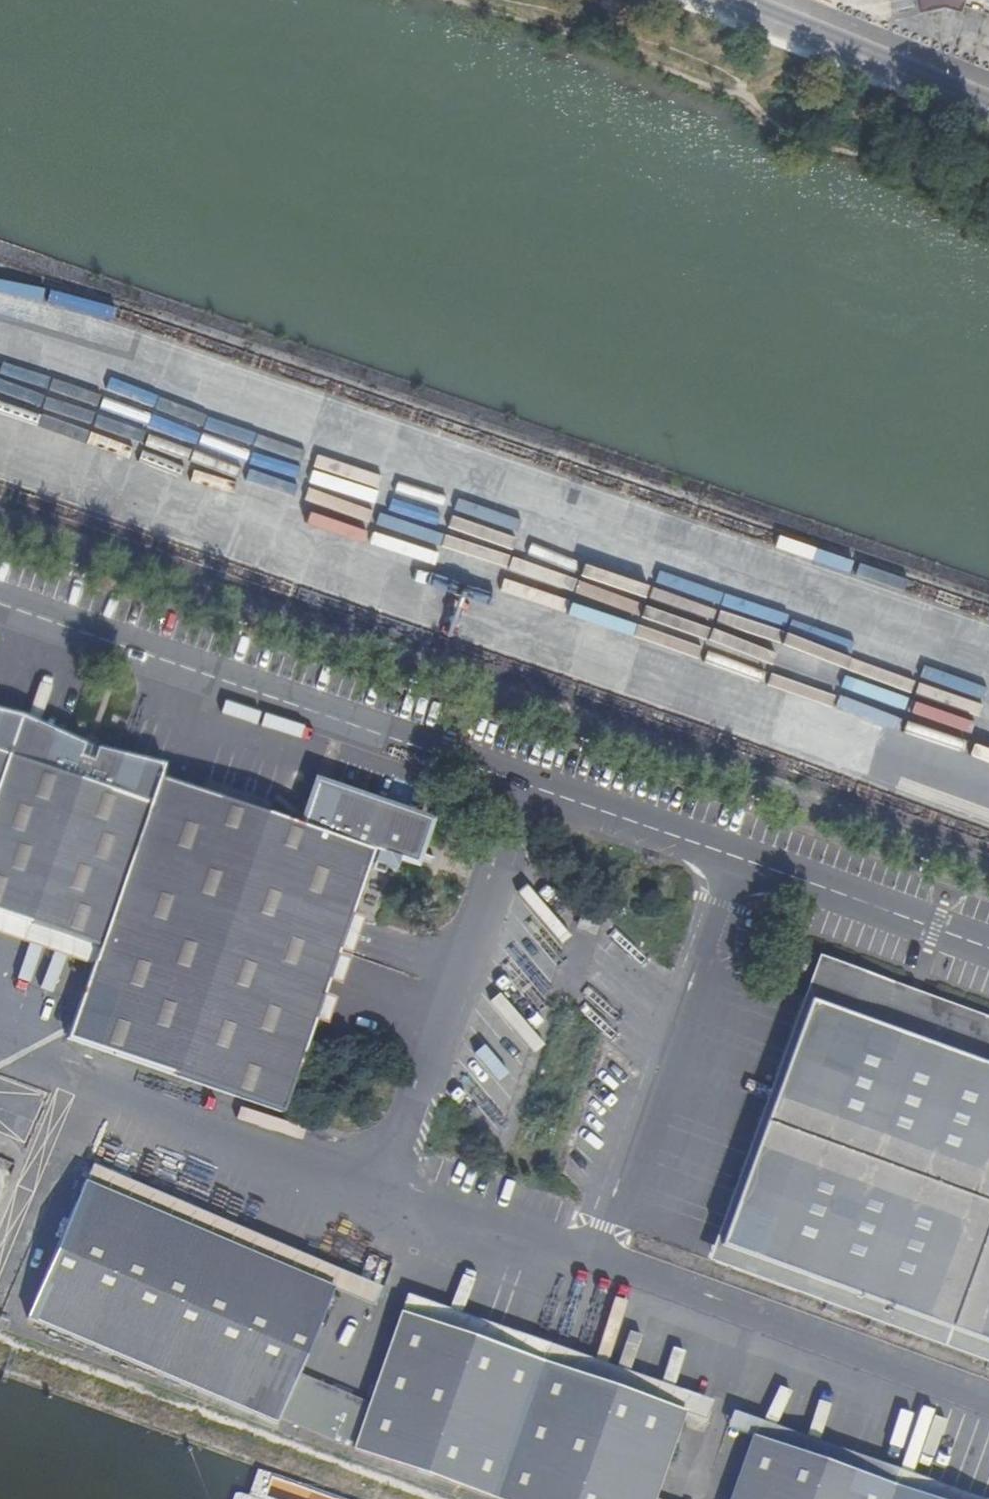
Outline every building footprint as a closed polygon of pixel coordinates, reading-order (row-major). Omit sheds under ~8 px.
[(984,14),(986,3),(960,0),(958,10),(984,14)] [(158,542),(432,618),(461,514),(174,434),(155,501),(144,499),(143,506),(167,512),(158,542)] [(294,824),(112,762),(114,756),(67,741),(64,748),(0,725),(0,916),(98,949),(95,956),(65,1041),(233,1097),(285,1116),(343,938),(374,851),(294,824)] [(310,786),(294,824),(374,851),(399,860),(396,868),(413,873),(430,824),(310,786)] [(988,1367),(988,1027),(825,967),(712,1264),(988,1367)] [(330,1280),(92,1177),(35,1311),(272,1417),(275,1410),(330,1280)] [(355,1436),(432,1464),(531,1498),(651,1498),(654,1489),(684,1404),(413,1305),(405,1304),(355,1436)] [(278,1410),(351,1437),(368,1395),(296,1368),(278,1410)] [(752,1428),(728,1498),(947,1498),(752,1428)] [(655,1489),(652,1498),(681,1498),(655,1489)]
